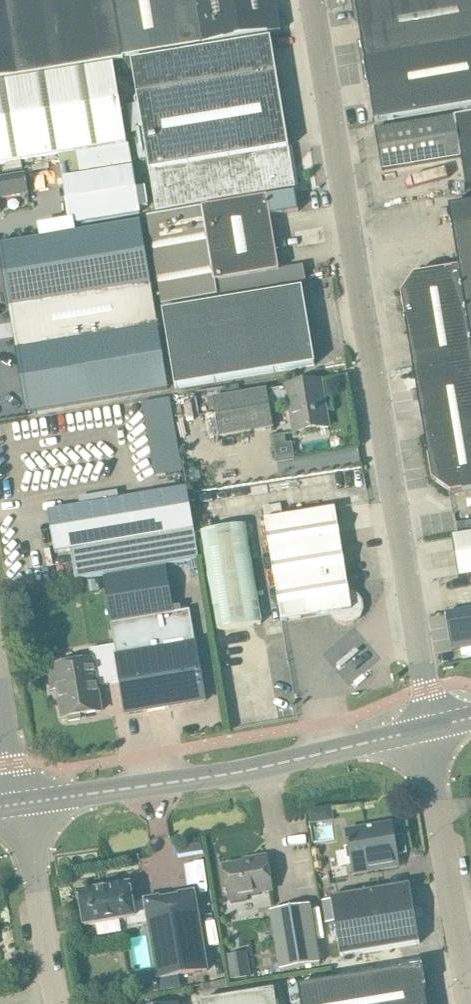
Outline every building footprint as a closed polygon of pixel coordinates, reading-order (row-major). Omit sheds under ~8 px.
[(60,69),(48,0),(0,0),(0,79),(60,69)] [(121,59),(111,0),(48,0),(60,69),(121,59)] [(121,59),(197,46),(190,0),(111,0),(121,59)] [(281,32),(276,0),(190,0),(197,46),(281,32)] [(365,59),(470,42),(470,0),(355,0),(365,59)] [(157,211),(276,191),(296,188),(293,171),(296,167),(292,164),(271,39),(132,62),(137,96),(157,211)] [(365,59),(375,121),(470,105),(470,42),(365,59)] [(59,154),(59,155),(127,144),(113,64),(0,83),(0,164),(59,154)] [(470,188),(470,115),(376,131),(383,170),(463,157),(468,188),(470,188)] [(59,155),(70,226),(139,214),(127,144),(59,155)] [(36,160),(39,178),(31,179),(34,196),(42,194),(42,197),(55,194),(49,157),(36,160)] [(26,174),(0,178),(0,198),(29,193),(26,174)] [(162,305),(308,281),(306,266),(279,270),(271,217),(300,212),(296,193),(203,208),(203,209),(148,218),(162,305)] [(401,294),(417,387),(470,378),(470,205),(449,208),(459,267),(415,275),(401,294)] [(0,246),(0,248),(27,412),(168,388),(141,222),(0,246)] [(303,289),(164,312),(176,389),(316,365),(303,289)] [(417,387),(432,480),(451,494),(470,490),(470,378),(417,387)] [(217,400),(214,401),(216,414),(217,421),(219,433),(220,437),(223,436),(274,428),(271,409),(290,406),(295,433),(309,430),(329,427),(321,381),(301,384),(287,387),(268,391),(217,400)] [(285,435),(273,437),(277,462),(295,459),(292,443),(287,444),(285,435)] [(69,509),(49,512),(56,553),(71,550),(76,580),(96,577),(200,559),(187,488),(119,500),(118,491),(89,496),(90,505),(69,509)] [(363,610),(362,601),(357,595),(352,593),(350,593),(336,510),(266,521),(282,622),(332,614),(337,621),(345,624),(354,623),(360,617),(363,610)] [(453,538),(459,578),(470,576),(470,525),(457,527),(459,537),(453,538)] [(246,527),(201,535),(218,631),(262,624),(246,527)] [(69,665),(50,668),(53,690),(58,689),(63,718),(67,717),(81,715),(102,712),(98,686),(121,682),(127,715),(206,702),(202,682),(190,610),(189,610),(174,613),(167,567),(104,577),(108,600),(112,623),(115,645),(90,649),(92,661),(69,665)] [(447,615),(452,650),(470,647),(470,611),(447,615)] [(333,807),(309,810),(311,825),(335,821),(333,807)] [(392,825),(347,833),(349,846),(347,846),(348,850),(350,850),(354,874),(399,867),(397,855),(407,854),(404,836),(394,837),(392,825)] [(224,867),(227,887),(230,901),(248,898),(247,895),(273,890),(267,857),(244,861),(245,863),(224,867)] [(331,878),(333,895),(361,891),(358,874),(331,878)] [(99,889),(79,893),(85,927),(127,920),(128,929),(149,926),(157,973),(145,975),(133,977),(136,997),(160,993),(160,992),(182,988),(180,976),(208,971),(195,892),(179,895),(180,900),(162,903),(161,898),(145,900),(145,902),(146,908),(135,910),(134,903),(130,884),(110,887),(111,891),(100,893),(99,889)] [(331,898),(336,927),(415,914),(410,885),(331,898)] [(310,905),(271,912),(281,971),(320,964),(310,905)] [(415,914),(336,927),(341,957),(420,944),(415,914)] [(227,958),(231,982),(250,979),(247,955),(227,958)] [(425,988),(427,988),(423,966),(299,987),(302,1003),(428,1003),(425,988)] [(275,991),(202,1003),(277,1003),(275,991)]
